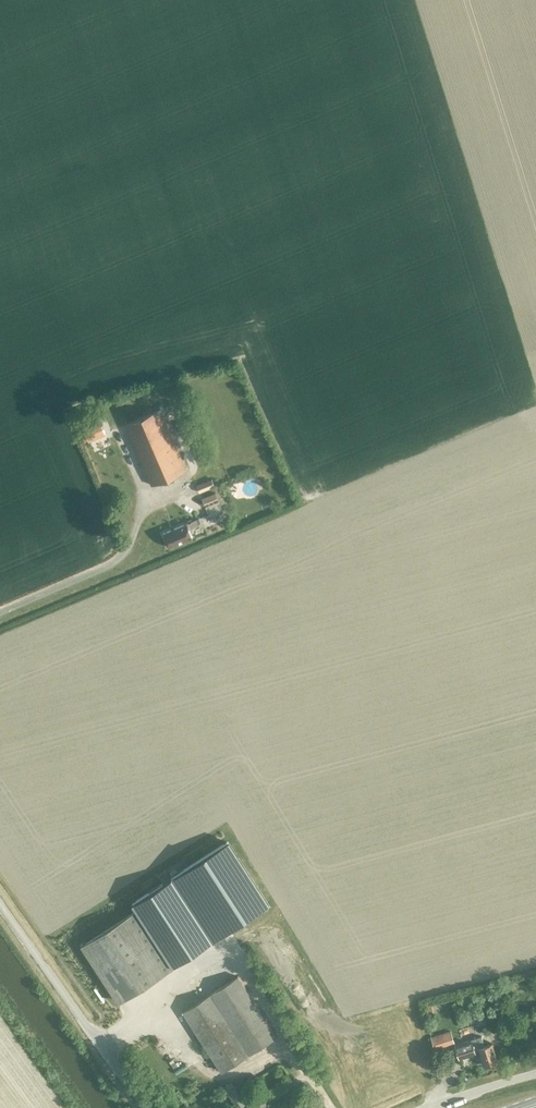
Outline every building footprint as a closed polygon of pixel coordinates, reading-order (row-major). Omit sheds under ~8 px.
[(151,485),(186,470),(160,409),(125,424),(151,485)] [(105,433),(100,421),(84,428),(87,435),(82,436),(85,441),(105,433)] [(199,493),(214,487),(211,480),(196,486),(199,493)] [(205,507),(219,502),(215,493),(202,499),(205,507)] [(199,526),(196,519),(163,533),(169,547),(192,538),(189,530),(199,526)] [(228,843),(131,905),(135,912),(171,967),(267,905),(228,843)] [(118,1001),(171,967),(135,912),(82,946),(118,1001)] [(210,994),(183,1012),(222,1072),(277,1036),(238,976),(222,987),(210,994)] [(481,1037),(472,1040),(455,1045),(459,1059),(476,1054),(475,1051),(479,1050),(484,1066),(497,1061),(492,1044),(484,1046),(481,1037)] [(246,1104),(231,1081),(224,1086),(238,1107),(240,1107),(246,1104)]
